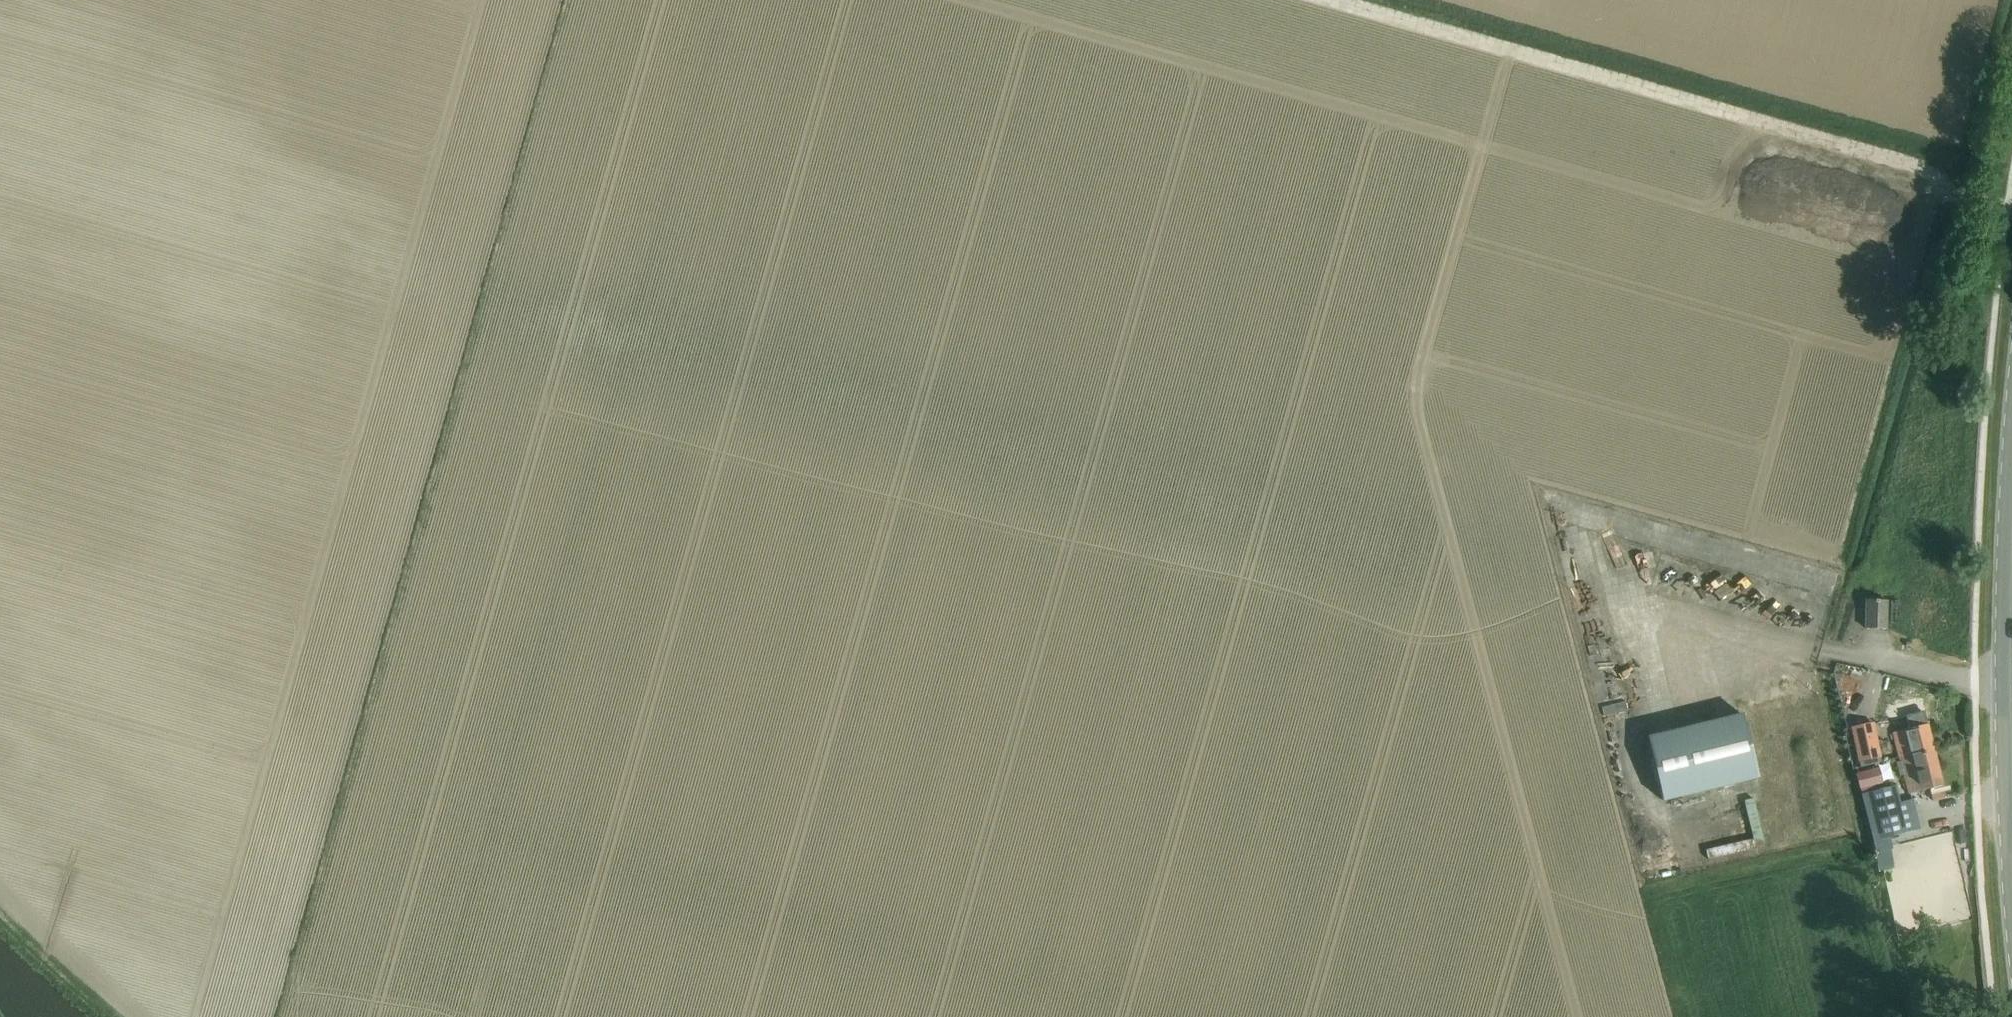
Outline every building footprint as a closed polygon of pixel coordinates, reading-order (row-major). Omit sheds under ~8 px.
[(1885,628),(1886,599),(1865,599),(1865,627),(1885,628)] [(1614,706),(1633,702),(1624,662),(1605,667),(1614,706)] [(1618,720),(1637,715),(1634,704),(1615,708),(1618,720)] [(1788,767),(1773,704),(1647,736),(1663,799),(1788,767)] [(1899,756),(1932,748),(1923,711),(1905,716),(1908,729),(1893,732),(1899,756)] [(1859,766),(1880,761),(1879,755),(1872,722),(1851,727),(1858,759),(1859,766)] [(1944,796),(1932,748),(1899,756),(1908,793),(1928,788),(1931,799),(1944,796)] [(1899,802),(1896,787),(1870,792),(1878,832),(1914,825),(1909,800),(1899,802)] [(1963,828),(1936,833),(1941,858),(1967,853),(1963,828)] [(1923,1003),(1935,1002),(1934,988),(1922,989),(1923,1003)]
